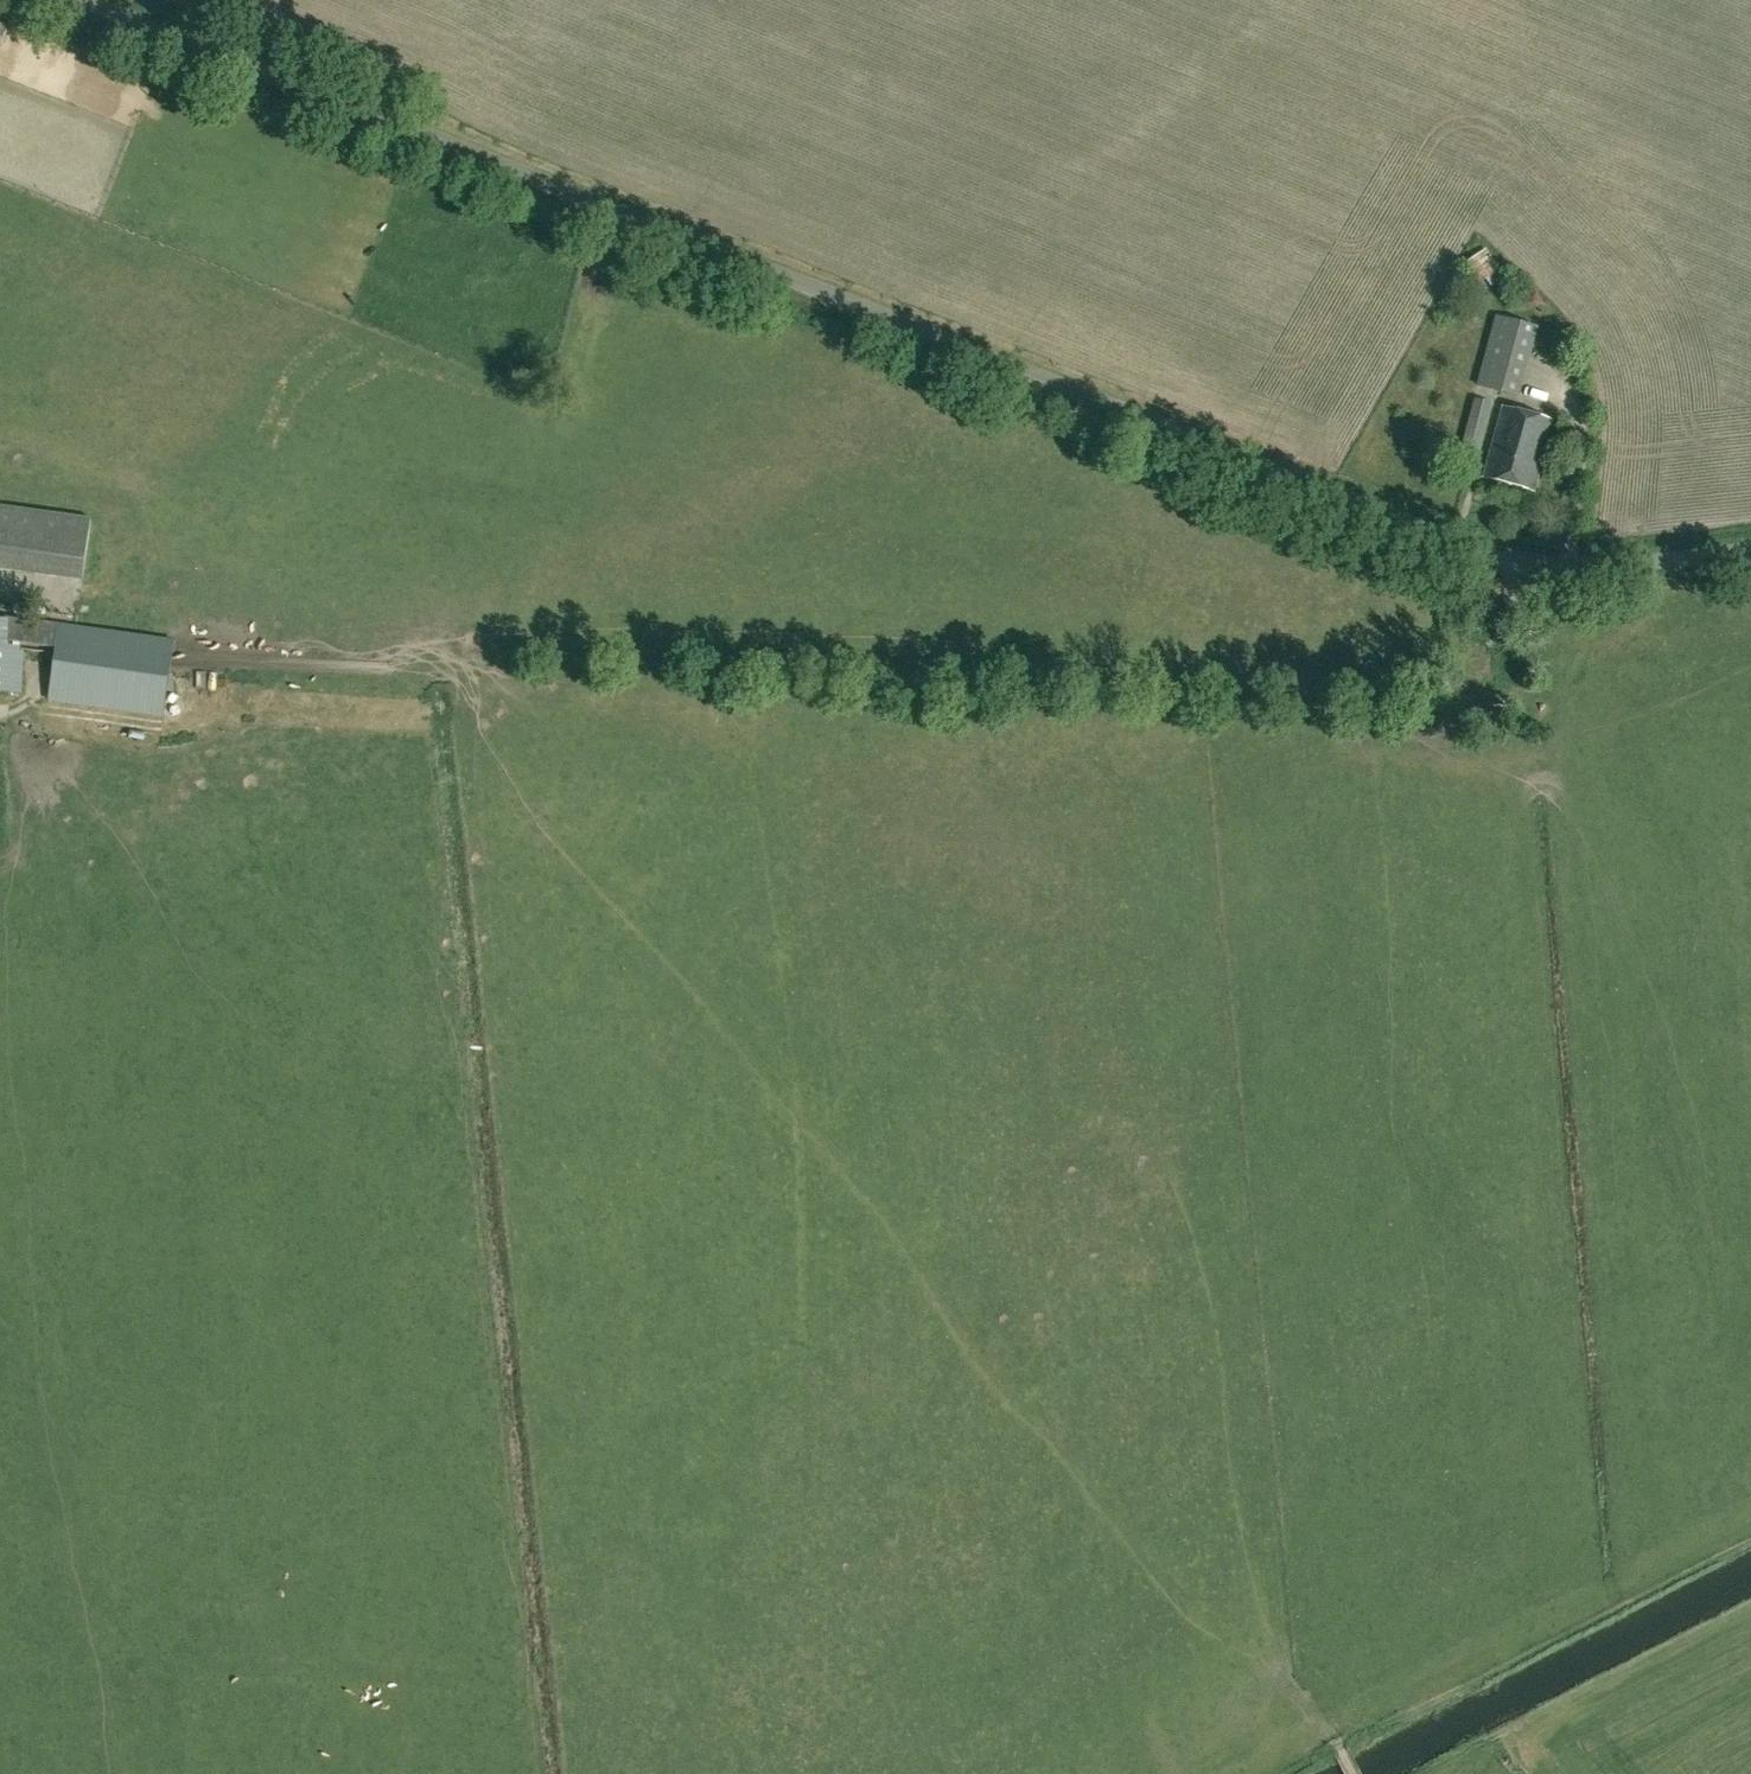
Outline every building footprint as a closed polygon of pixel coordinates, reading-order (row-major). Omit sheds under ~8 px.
[(1500,269),(1486,249),(1461,266),(1475,287),(1474,288),(1479,295),(1487,290),(1482,282),(1486,279),(1491,286),(1498,281),(1493,273),(1500,269)] [(1495,316),(1476,386),(1518,398),(1538,328),(1495,316)] [(1537,403),(1559,409),(1563,396),(1541,390),(1537,403)] [(1480,451),(1480,448),(1493,404),(1474,399),(1461,446),(1480,451)] [(1484,477),(1534,491),(1553,420),(1503,406),(1484,477)] [(81,580),(90,519),(0,506),(0,569),(81,580)] [(55,649),(48,700),(163,717),(174,641),(4,616),(4,619),(0,619),(0,691),(19,692),(21,651),(15,650),(16,643),(55,649)]
